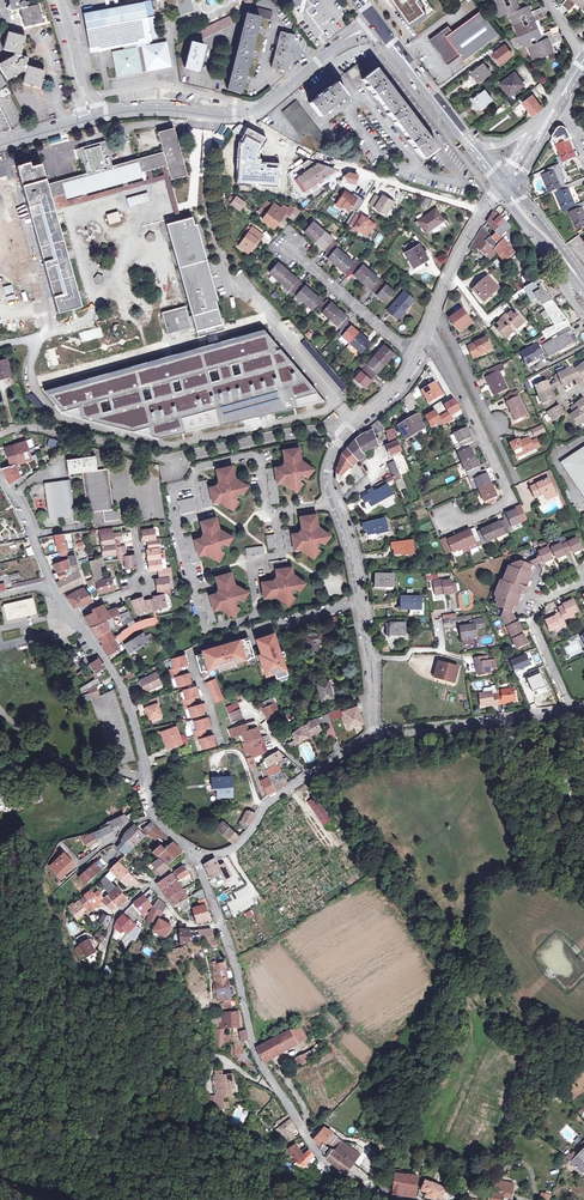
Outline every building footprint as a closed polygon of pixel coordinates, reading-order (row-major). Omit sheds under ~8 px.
[(16,0),(8,0),(9,4),(7,8),(11,11),(19,9),(16,0)] [(19,9),(20,9),(22,21),(24,27),(42,23),(38,4),(27,7),(26,5),(29,4),(28,2),(25,2),(25,0),(26,0),(16,0),(19,9)] [(181,14),(194,10),(191,0),(176,0),(181,14)] [(299,9),(300,5),(298,4),(299,0),(288,0),(294,8),(299,9)] [(397,9),(399,8),(411,26),(434,11),(427,0),(390,0),(397,9)] [(544,33),(540,35),(537,28),(534,21),(538,19),(544,16),(540,8),(531,12),(527,5),(520,8),(516,1),(519,0),(509,0),(511,5),(507,6),(504,0),(491,0),(499,17),(508,13),(523,47),(527,45),(533,58),(541,55),(541,56),(553,51),(546,37),(552,35),(550,31),(544,33)] [(561,4),(568,10),(575,3),(583,10),(583,0),(565,0),(561,4)] [(113,53),(115,66),(117,76),(141,71),(140,62),(143,61),(141,53),(138,54),(137,48),(131,49),(130,45),(150,41),(150,39),(158,38),(153,16),(150,1),(143,2),(143,3),(83,14),(91,52),(111,48),(123,46),(124,50),(113,53)] [(246,14),(243,26),(237,51),(227,90),(241,93),(260,17),(270,20),(272,12),(252,7),(247,10),(251,11),(251,15),(246,14)] [(448,26),(430,39),(448,63),(459,55),(463,60),(498,35),(480,11),(452,32),(448,26)] [(191,42),(199,44),(200,39),(237,21),(233,14),(193,33),(192,37),(191,42)] [(35,68),(26,65),(25,63),(26,62),(28,58),(23,57),(22,58),(20,55),(25,37),(8,32),(2,50),(14,53),(13,55),(0,63),(0,70),(6,81),(22,72),(25,73),(22,83),(40,88),(45,70),(35,68)] [(285,71),(294,35),(280,32),(279,37),(278,36),(276,44),(277,45),(275,54),(273,54),(271,62),(272,63),(271,67),(285,71)] [(509,41),(508,40),(506,37),(500,41),(503,45),(493,53),(500,63),(512,54),(507,48),(511,45),(508,41),(509,41)] [(151,45),(150,41),(130,45),(131,49),(137,48),(138,54),(141,53),(143,61),(140,62),(141,71),(141,72),(147,70),(170,66),(166,42),(151,45)] [(199,44),(191,42),(184,67),(198,71),(201,58),(204,46),(199,44)] [(387,113),(391,119),(396,126),(398,125),(408,139),(407,140),(417,152),(418,151),(423,159),(436,149),(430,141),(431,140),(422,129),(421,130),(409,115),(411,114),(402,102),(401,103),(389,88),(390,87),(381,76),(380,77),(374,69),(375,69),(366,57),(345,74),(355,87),(363,80),(367,85),(366,86),(376,99),(377,98),(388,112),(387,113)] [(478,82),(485,76),(490,72),(483,63),(471,72),(478,82)] [(500,83),(507,93),(512,90),(514,92),(523,84),(512,70),(505,75),(507,78),(500,83)] [(4,98),(11,94),(6,86),(0,75),(0,90),(4,98)] [(316,97),(309,103),(319,115),(326,109),(327,110),(338,102),(338,101),(345,95),(336,82),(329,87),(328,86),(315,96),(316,97)] [(413,84),(410,86),(416,93),(417,92),(418,91),(413,84)] [(473,99),(479,108),(491,99),(485,90),(473,99)] [(532,115),(535,113),(541,108),(532,95),(522,102),(532,115)] [(330,145),(296,101),(282,112),(301,136),(305,132),(307,135),(309,133),(323,151),(330,145)] [(49,299),(49,298),(53,297),(57,313),(81,306),(54,210),(50,198),(65,193),(67,199),(82,194),(87,193),(122,183),(127,182),(143,177),(141,172),(146,171),(150,170),(161,167),(166,165),(167,165),(170,179),(186,175),(184,167),(182,167),(180,160),(181,160),(173,129),(158,134),(163,151),(112,166),(105,141),(80,148),(87,173),(46,184),(41,165),(30,168),(29,163),(16,167),(18,173),(16,174),(0,178),(0,313),(49,299)] [(264,139),(261,135),(245,146),(247,150),(241,155),(249,166),(256,177),(268,168),(253,146),(264,139)] [(273,147),(276,142),(266,136),(264,135),(263,135),(266,138),(264,142),(273,147)] [(566,140),(569,139),(567,135),(559,138),(561,143),(554,146),(561,162),(574,156),(566,140)] [(276,142),(273,147),(272,149),(276,152),(280,145),(277,143),(276,142)] [(335,170),(334,169),(317,164),(307,159),(301,164),(306,172),(299,177),(307,189),(335,170)] [(16,174),(13,165),(0,169),(0,178),(16,174)] [(165,179),(176,221),(181,220),(179,211),(166,165),(161,167),(163,175),(165,179)] [(582,201),(575,205),(568,189),(570,188),(569,183),(561,187),(553,171),(556,169),(554,165),(546,169),(548,173),(541,176),(548,192),(560,187),(562,191),(555,195),(562,210),(574,205),(576,210),(569,213),(577,229),(583,226),(583,212),(582,207),(583,206),(583,205),(582,201)] [(256,177),(249,166),(239,173),(246,184),(256,177)] [(277,181),(268,168),(256,177),(264,190),(277,181)] [(54,210),(165,179),(163,175),(152,178),(150,170),(146,171),(148,179),(127,185),(127,182),(122,183),(123,186),(87,196),(87,193),(82,194),(82,196),(67,200),(67,199),(65,193),(50,198),(54,210)] [(355,184),(357,175),(348,173),(343,177),(346,182),(355,184)] [(294,199),(292,189),(291,186),(285,188),(287,200),(294,199)] [(348,214),(358,199),(344,191),(335,206),(348,214)] [(379,200),(374,197),(369,204),(384,214),(388,206),(390,207),(393,202),(383,195),(381,198),(379,200)] [(236,196),(229,204),(239,212),(246,203),(236,196)] [(430,199),(425,197),(420,205),(424,207),(430,199)] [(265,199),(254,214),(261,219),(272,204),(265,199)] [(282,210),(273,204),(262,220),(273,227),(278,222),(276,221),(280,216),(281,216),(285,212),(289,215),(293,209),(285,207),(282,210)] [(418,221),(426,232),(443,221),(435,209),(418,221)] [(117,211),(106,214),(109,223),(120,220),(117,211)] [(367,239),(376,224),(356,212),(347,227),(367,239)] [(498,220),(493,214),(490,218),(488,222),(496,232),(490,237),(482,228),(476,238),(469,249),(473,251),(475,250),(476,248),(479,250),(479,251),(489,259),(495,252),(506,265),(512,271),(516,267),(511,261),(516,256),(503,241),(500,237),(510,228),(500,218),(498,220)] [(217,300),(196,224),(194,225),(192,217),(181,220),(176,221),(166,224),(191,313),(188,314),(186,306),(162,313),(168,334),(192,327),(190,322),(193,321),(196,331),(222,324),(215,300),(217,300)] [(304,232),(315,242),(324,232),(313,222),(304,232)] [(263,235),(252,227),(238,246),(248,253),(257,240),(258,241),(263,235)] [(336,242),(324,232),(315,242),(327,252),(333,245),(336,242)] [(155,241),(154,233),(146,233),(147,242),(155,241)] [(405,253),(413,266),(427,258),(419,245),(416,247),(413,242),(404,247),(407,251),(405,253)] [(344,255),(333,245),(327,252),(324,255),(336,265),(344,255)] [(352,262),(344,255),(336,265),(347,275),(350,272),(359,262),(357,260),(354,264),(352,262)] [(350,272),(361,282),(370,272),(359,262),(350,272)] [(280,283),(289,273),(278,263),(269,273),(280,283)] [(382,282),(370,272),(361,282),(373,292),(382,282)] [(301,283),(289,273),(280,283),(292,293),(301,283)] [(101,283),(103,276),(96,274),(94,280),(101,283)] [(499,287),(489,276),(474,290),(484,301),(499,287)] [(537,280),(523,288),(532,300),(538,296),(540,301),(541,301),(554,326),(542,332),(546,338),(556,333),(558,337),(547,343),(546,341),(540,345),(548,358),(565,348),(574,343),(568,333),(571,331),(568,326),(570,326),(566,320),(565,317),(537,280)] [(393,292),(382,282),(373,292),(384,302),(393,292)] [(518,282),(514,285),(518,291),(522,289),(518,282)] [(292,293),(303,303),(312,293),(301,283),(292,293)] [(415,301),(403,291),(385,312),(397,322),(415,301)] [(312,293),(303,303),(315,313),(318,309),(324,303),(312,293)] [(318,309),(329,320),(338,310),(327,299),(324,303),(318,309)] [(338,310),(329,320),(341,330),(347,323),(349,319),(338,310)] [(470,321),(462,310),(451,318),(458,330),(470,321)] [(498,330),(505,338),(523,321),(516,313),(514,316),(511,312),(508,315),(506,314),(500,320),(500,321),(497,324),(500,328),(498,330)] [(349,343),(358,333),(347,323),(341,330),(338,333),(349,343)] [(224,329),(222,324),(196,331),(198,337),(224,329)] [(263,330),(44,390),(64,414),(159,438),(324,401),(263,330)] [(370,343),(358,333),(349,343),(361,353),(370,343)] [(289,337),(296,346),(300,343),(292,334),(289,337)] [(486,338),(467,346),(472,358),(480,355),(479,352),(490,347),(486,338)] [(519,353),(526,366),(545,357),(538,343),(519,353)] [(383,345),(373,356),(383,365),(393,354),(383,345)] [(373,356),(363,368),(373,377),(383,365),(373,356)] [(6,360),(0,361),(0,376),(4,375),(4,377),(10,375),(6,360)] [(583,364),(576,369),(575,368),(557,375),(557,377),(552,378),(554,384),(556,387),(560,386),(561,387),(571,383),(569,380),(580,376),(583,380),(583,379),(583,363),(583,364)] [(503,370),(500,364),(489,370),(492,375),(486,378),(494,396),(507,390),(498,372),(503,370)] [(529,367),(524,372),(528,376),(533,372),(529,367)] [(363,388),(373,377),(363,368),(353,379),(363,388)] [(545,382),(533,387),(539,405),(549,421),(560,415),(559,412),(556,407),(553,408),(548,401),(552,399),(548,390),(547,387),(545,382)] [(429,402),(443,395),(436,383),(423,391),(429,402)] [(527,415),(518,396),(517,397),(515,392),(505,397),(508,401),(507,402),(515,418),(519,416),(520,418),(527,415)] [(38,407),(41,404),(32,394),(28,397),(38,407)] [(568,417),(575,427),(583,420),(583,419),(581,416),(583,414),(583,404),(580,399),(568,409),(571,414),(568,417)] [(407,437),(424,428),(417,416),(400,425),(407,437)] [(383,429),(377,422),(364,433),(365,435),(362,436),(361,436),(361,437),(353,444),(349,448),(348,449),(345,452),(342,455),(338,468),(337,473),(336,475),(336,477),(336,479),(337,482),(337,484),(344,479),(342,476),(351,467),(365,457),(363,453),(379,445),(378,443),(381,442),(378,437),(375,439),(373,435),(383,429)] [(473,475),(485,502),(497,497),(486,470),(482,471),(470,443),(473,442),(466,424),(454,430),(459,443),(461,447),(458,448),(470,477),(473,475)] [(541,426),(531,431),(534,436),(543,432),(541,426)] [(401,450),(392,429),(386,431),(389,439),(388,439),(390,443),(388,445),(392,454),(401,450)] [(518,441),(511,444),(517,456),(523,453),(524,454),(535,449),(531,442),(529,438),(520,442),(518,443),(518,441)] [(531,442),(535,449),(540,447),(536,439),(531,442)] [(28,448),(26,440),(13,445),(6,448),(11,466),(2,468),(7,478),(8,480),(8,481),(9,482),(11,482),(13,481),(21,477),(15,465),(32,461),(37,460),(35,455),(31,456),(29,450),(29,449),(28,448)] [(45,447),(40,448),(42,457),(48,456),(48,451),(54,454),(58,442),(45,441),(45,447),(48,447),(48,449),(45,449),(45,447)] [(282,467),(266,469),(271,505),(279,504),(277,485),(276,482),(282,481),(284,482),(285,481),(288,484),(289,486),(294,491),(300,483),(299,482),(304,475),(306,476),(312,468),(306,463),(302,464),(299,461),(300,460),(299,456),(297,456),(296,449),(283,451),(285,462),(282,467)] [(563,463),(583,494),(583,449),(563,463)] [(67,460),(68,474),(83,473),(89,513),(104,511),(105,522),(121,520),(120,509),(113,510),(107,470),(98,471),(95,457),(67,460)] [(397,476),(400,474),(394,461),(388,464),(393,477),(397,476)] [(199,482),(205,509),(212,507),(212,505),(211,502),(217,501),(218,502),(219,501),(224,504),(225,507),(230,509),(235,501),(234,500),(238,493),(239,494),(245,485),(239,482),(236,483),(232,480),(233,479),(232,475),(230,475),(228,467),(216,470),(219,482),(216,486),(208,488),(207,481),(199,482)] [(314,470),(312,468),(306,476),(308,477),(314,470)] [(546,472),(528,481),(531,487),(549,479),(546,472)] [(549,479),(531,487),(536,497),(544,493),(547,492),(550,498),(556,495),(549,479)] [(45,483),(50,518),(74,515),(69,480),(45,483)] [(303,484),(300,483),(294,491),(297,492),(303,484)] [(247,487),(245,485),(239,494),(242,496),(247,487)] [(370,495),(364,499),(367,509),(372,506),(372,507),(385,500),(386,501),(394,496),(388,485),(375,492),(373,489),(368,491),(370,495)] [(195,507),(193,499),(178,502),(180,515),(196,511),(195,507)] [(238,503),(235,501),(230,509),(232,511),(238,503)] [(476,528),(448,540),(453,552),(481,540),(483,544),(510,532),(508,528),(522,522),(516,510),(503,516),(505,519),(477,531),(476,528)] [(290,529),(282,530),(286,553),(294,552),(293,549),(299,548),(301,549),(302,548),(306,551),(307,554),(311,558),(317,550),(316,549),(321,542),(322,543),(329,535),(324,531),(320,532),(316,528),(317,527),(316,523),(314,523),(313,515),(300,517),(302,530),(299,534),(291,535),(290,529)] [(386,519),(366,524),(368,536),(376,534),(377,535),(389,532),(386,519)] [(192,536),(184,538),(192,564),(200,562),(198,558),(197,554),(203,553),(205,554),(205,552),(210,555),(211,558),(216,561),(220,553),(219,552),(224,544),(225,545),(230,536),(224,533),(220,535),(217,532),(218,530),(216,526),(214,527),(212,520),(200,523),(203,534),(201,539),(194,541),(192,536)] [(150,541),(150,545),(159,544),(159,539),(155,540),(153,530),(142,531),(143,542),(150,541)] [(100,536),(101,546),(114,545),(113,541),(121,540),(120,533),(100,536)] [(66,549),(64,534),(49,536),(49,540),(56,539),(58,550),(66,549)] [(276,549),(274,535),(267,536),(268,550),(276,549)] [(331,537),(329,535),(322,543),(325,545),(331,537)] [(444,538),(440,540),(444,550),(448,548),(444,538)] [(560,545),(552,548),(555,555),(557,560),(566,556),(565,555),(572,552),(574,555),(583,551),(578,540),(561,547),(560,545)] [(413,541),(392,544),(394,557),(415,554),(413,541)] [(147,551),(148,561),(160,559),(159,549),(160,549),(159,544),(150,545),(151,550),(147,551)] [(103,557),(117,555),(117,553),(125,552),(124,547),(114,548),(114,545),(101,546),(103,557)] [(247,558),(264,555),(263,547),(246,550),(247,558)] [(548,550),(548,549),(538,553),(539,555),(537,556),(536,558),(538,562),(540,568),(544,566),(543,563),(552,560),(551,557),(548,550)] [(60,552),(61,557),(68,555),(69,559),(54,565),(57,573),(53,574),(56,582),(61,592),(81,583),(78,572),(77,569),(76,563),(74,552),(68,554),(67,550),(60,552)] [(317,550),(311,558),(314,560),(320,552),(317,550)] [(125,569),(136,568),(134,555),(126,557),(125,552),(117,553),(117,555),(118,561),(124,560),(125,569)] [(102,559),(89,562),(94,578),(86,581),(88,586),(95,583),(98,594),(113,590),(110,579),(102,582),(98,568),(104,566),(102,559)] [(162,570),(160,559),(148,561),(150,571),(158,570),(159,575),(162,574),(170,573),(170,568),(162,570)] [(288,569),(287,561),(270,564),(271,571),(276,571),(277,578),(273,582),(262,583),(264,597),(271,595),(272,598),(275,597),(276,596),(281,599),(281,602),(286,605),(291,598),(291,597),(296,590),(297,590),(303,582),(299,579),(295,579),(291,577),(292,575),(290,574),(290,569),(288,569)] [(504,625),(505,624),(507,628),(503,629),(506,634),(509,632),(517,649),(528,644),(523,635),(521,636),(520,632),(522,631),(518,622),(516,624),(514,620),(512,621),(510,616),(511,613),(513,605),(515,606),(522,589),(524,590),(531,572),(529,572),(531,565),(525,563),(520,561),(512,564),(510,568),(508,568),(502,582),(500,582),(495,597),(497,598),(495,602),(497,603),(496,606),(503,610),(501,617),(504,625)] [(171,579),(170,573),(162,574),(162,580),(160,580),(155,581),(157,591),(157,594),(164,593),(168,594),(169,591),(168,579),(171,579)] [(208,593),(200,596),(208,623),(209,625),(217,623),(214,614),(213,610),(219,608),(221,610),(222,608),(226,611),(226,614),(232,617),(236,608),(235,608),(240,600),(241,601),(245,592),(241,589),(237,590),(233,588),(234,586),(232,582),(230,582),(228,575),(216,579),(219,590),(217,595),(209,597),(208,593)] [(377,575),(376,587),(394,588),(394,575),(377,575)] [(13,585),(13,588),(18,587),(42,582),(41,578),(13,585)] [(434,581),(436,594),(445,593),(445,594),(454,593),(452,580),(443,581),(443,579),(434,581)] [(303,582),(297,590),(299,593),(306,585),(303,582)] [(88,594),(83,588),(75,591),(66,597),(71,603),(75,609),(92,603),(87,596),(88,594)] [(154,601),(150,602),(150,603),(151,611),(156,611),(156,609),(166,607),(164,595),(154,597),(154,601)] [(402,597),(402,610),(423,610),(423,604),(422,604),(422,597),(414,597),(414,596),(411,596),(411,597),(402,597)] [(142,597),(132,601),(137,612),(146,609),(146,612),(151,611),(150,603),(150,602),(145,603),(142,597)] [(31,598),(3,605),(6,618),(14,616),(15,617),(21,616),(21,612),(24,611),(25,614),(33,613),(32,609),(33,609),(31,598)] [(291,598),(286,605),(288,607),(294,600),(291,598)] [(555,617),(546,621),(551,632),(555,630),(556,632),(561,630),(560,627),(565,624),(564,621),(569,618),(570,621),(575,618),(573,614),(577,612),(572,601),(563,605),(564,607),(559,610),(560,613),(554,616),(555,617)] [(84,618),(89,626),(119,615),(122,621),(127,619),(130,626),(121,631),(122,632),(116,636),(120,642),(133,632),(140,629),(154,624),(152,617),(148,618),(140,621),(137,622),(136,622),(134,623),(126,604),(106,612),(103,605),(102,605),(94,609),(95,611),(84,618)] [(329,620),(332,630),(338,628),(335,618),(329,620)] [(473,625),(460,627),(461,640),(478,637),(477,629),(485,628),(484,618),(472,620),(473,625)] [(105,623),(90,629),(91,629),(97,637),(101,635),(104,640),(103,641),(105,644),(102,646),(107,655),(108,656),(120,650),(109,630),(114,626),(112,621),(105,623)] [(406,623),(386,623),(386,630),(390,631),(390,635),(406,635),(406,623)] [(154,638),(150,630),(139,636),(140,637),(124,644),(129,652),(154,638)] [(131,639),(142,633),(140,630),(129,635),(131,639)] [(311,655),(320,653),(317,643),(322,641),(319,633),(306,638),(311,655)] [(273,636),(256,642),(259,650),(258,650),(260,656),(258,657),(264,674),(272,671),(275,680),(287,676),(282,663),(286,662),(284,656),(279,658),(278,655),(279,654),(276,645),(273,636)] [(209,653),(196,657),(202,679),(204,682),(211,680),(210,677),(212,676),(211,673),(219,670),(218,670),(219,670),(219,669),(234,664),(235,665),(249,661),(249,660),(254,658),(252,652),(251,652),(248,640),(226,647),(226,646),(216,649),(209,652),(209,653)] [(488,655),(473,657),(478,677),(492,673),(491,670),(497,669),(496,659),(488,660),(488,655)] [(526,655),(511,662),(514,670),(519,668),(520,670),(531,665),(526,655)] [(184,656),(172,660),(174,669),(170,670),(171,675),(181,672),(180,668),(187,666),(184,656)] [(95,673),(104,666),(98,658),(89,665),(95,673)] [(438,661),(434,678),(455,684),(459,666),(438,661)] [(90,676),(84,668),(77,673),(78,675),(80,673),(85,679),(90,676)] [(547,687),(540,671),(526,677),(533,692),(540,689),(540,690),(547,687)] [(126,675),(122,677),(125,681),(135,676),(133,672),(126,676),(126,675)] [(161,684),(155,672),(140,681),(145,692),(161,684)] [(181,672),(171,675),(173,679),(176,678),(178,687),(191,684),(188,674),(182,676),(181,672)] [(97,684),(103,681),(99,675),(94,678),(95,680),(97,684)] [(207,684),(216,704),(224,700),(215,680),(207,684)] [(321,700),(333,697),(328,681),(317,684),(321,700)] [(101,696),(95,685),(90,687),(88,688),(91,694),(93,699),(101,696)] [(196,687),(184,691),(186,700),(183,701),(185,705),(194,702),(193,698),(199,696),(196,687)] [(492,692),(480,694),(482,706),(494,704),(494,706),(504,704),(504,703),(517,701),(515,689),(502,691),(503,694),(498,694),(493,695),(492,692)] [(159,704),(157,697),(146,701),(148,707),(146,708),(150,719),(161,715),(157,704),(159,704)] [(271,699),(261,704),(268,720),(279,715),(279,713),(271,699)] [(194,702),(185,705),(186,710),(189,709),(192,718),(204,714),(201,705),(195,707),(194,702)] [(227,707),(233,723),(243,718),(237,703),(227,707)] [(362,724),(357,707),(342,712),(348,729),(362,724)] [(319,727),(331,721),(328,714),(315,719),(319,727)] [(197,731),(194,732),(195,736),(205,733),(204,729),(210,727),(207,718),(195,722),(197,731)] [(319,730),(314,720),(304,726),(301,728),(299,729),(292,734),(295,739),(296,742),(297,742),(319,730)] [(253,722),(229,730),(232,738),(242,734),(244,741),(245,744),(253,741),(260,738),(257,728),(256,723),(255,722),(254,722),(253,722)] [(333,727),(324,731),(328,739),(336,736),(333,727)] [(162,733),(167,748),(176,745),(175,744),(181,742),(176,728),(162,733)] [(205,733),(195,736),(197,741),(200,740),(202,749),(215,745),(212,736),(206,738),(205,733)] [(260,738),(253,741),(254,746),(250,748),(254,757),(265,753),(264,751),(267,750),(264,737),(260,738)] [(288,743),(291,749),(299,745),(297,742),(296,742),(295,739),(288,743)] [(245,753),(248,753),(250,758),(254,757),(250,748),(254,746),(253,741),(245,744),(244,741),(242,742),(245,753)] [(266,759),(269,766),(275,763),(286,757),(283,754),(280,755),(278,751),(272,755),(266,758),(266,759)] [(245,753),(249,767),(256,765),(255,760),(254,757),(250,758),(248,753),(245,753)] [(279,771),(275,763),(269,766),(264,769),(265,769),(268,776),(279,771)] [(265,778),(260,781),(267,795),(287,784),(280,771),(279,771),(268,776),(265,778)] [(231,777),(212,778),(213,789),(216,788),(217,797),(233,796),(231,777)] [(330,821),(314,799),(309,803),(324,825),(330,821)] [(241,821),(249,825),(255,813),(249,810),(248,812),(245,811),(241,821)] [(112,830),(128,821),(125,816),(109,824),(110,827),(112,830)] [(153,825),(152,824),(151,822),(150,821),(144,823),(145,830),(144,831),(145,833),(148,836),(150,834),(157,829),(155,827),(153,825)] [(215,828),(233,844),(239,837),(222,822),(215,828)] [(95,832),(84,837),(88,845),(99,840),(102,846),(116,839),(112,830),(110,827),(95,833),(95,832)] [(144,837),(134,827),(126,834),(122,841),(120,844),(122,846),(118,849),(126,856),(137,846),(136,845),(144,837)] [(157,829),(150,834),(156,840),(160,837),(166,842),(169,840),(157,829)] [(180,857),(183,854),(182,852),(181,850),(174,843),(165,851),(161,847),(154,854),(168,865),(178,855),(180,857)] [(63,857),(56,849),(51,857),(56,863),(50,868),(61,879),(72,869),(66,862),(68,860),(64,855),(63,857)] [(86,885),(108,866),(102,859),(80,879),(86,885)] [(220,867),(217,859),(205,866),(212,880),(223,874),(228,883),(232,880),(230,878),(233,876),(225,864),(220,867)] [(170,869),(159,860),(153,865),(163,875),(170,869)] [(134,878),(118,863),(111,871),(99,883),(110,894),(105,899),(98,892),(94,895),(91,892),(86,897),(75,906),(74,904),(70,907),(78,919),(82,916),(81,914),(86,910),(89,913),(103,903),(112,911),(115,906),(117,909),(128,902),(117,889),(116,889),(111,885),(117,878),(127,888),(129,886),(131,887),(140,883),(136,881),(134,878)] [(190,875),(185,867),(173,874),(172,875),(158,885),(175,907),(182,903),(183,904),(182,905),(186,912),(192,907),(188,900),(189,899),(184,890),(185,889),(184,888),(183,889),(178,882),(190,875)] [(145,894),(149,900),(155,896),(151,890),(145,894)] [(203,900),(207,898),(203,890),(193,896),(194,898),(199,896),(200,901),(199,901),(201,906),(193,910),(198,924),(209,920),(203,900)] [(225,893),(219,896),(222,903),(229,899),(225,893)] [(143,897),(135,904),(145,918),(148,915),(146,912),(151,908),(143,897)] [(167,907),(161,902),(157,909),(164,913),(167,908),(167,907)] [(154,907),(150,914),(154,916),(151,920),(148,918),(146,922),(151,925),(152,922),(156,925),(159,918),(161,919),(161,917),(164,919),(170,911),(167,908),(164,913),(157,909),(154,907)] [(111,919),(103,915),(100,922),(104,925),(101,932),(105,936),(108,928),(111,919)] [(134,926),(124,915),(119,921),(116,925),(115,928),(120,934),(122,932),(123,932),(125,931),(128,934),(126,936),(134,944),(142,930),(136,924),(134,926)] [(172,927),(160,920),(154,931),(166,937),(172,927)] [(71,933),(76,931),(73,922),(67,925),(71,933)] [(181,930),(183,947),(192,944),(202,941),(214,937),(212,931),(181,930)] [(106,940),(98,932),(94,936),(102,944),(106,940)] [(79,945),(89,939),(86,933),(75,938),(79,945)] [(96,953),(90,941),(80,945),(86,958),(96,953)] [(220,1001),(231,999),(226,966),(216,968),(220,1001)] [(117,973),(106,967),(105,973),(114,979),(117,973)] [(240,1028),(239,1013),(225,1014),(225,1013),(220,1014),(220,1023),(225,1022),(225,1028),(233,1028),(233,1033),(237,1033),(237,1028),(240,1028)] [(298,1045),(308,1039),(300,1026),(291,1031),(298,1045)] [(224,1043),(233,1043),(234,1034),(225,1034),(225,1029),(216,1029),(216,1047),(224,1047),(224,1043)] [(242,1041),(248,1040),(248,1039),(246,1030),(240,1032),(242,1041)] [(298,1045),(291,1031),(273,1040),(258,1048),(258,1049),(265,1063),(298,1045)] [(300,1067),(309,1061),(306,1054),(296,1060),(300,1067)] [(220,1107),(220,1111),(227,1110),(226,1104),(226,1099),(235,1098),(234,1091),(233,1083),(237,1083),(236,1077),(226,1078),(225,1073),(223,1071),(221,1071),(219,1073),(219,1078),(217,1078),(219,1096),(220,1107)] [(220,1107),(219,1096),(210,1098),(212,1108),(220,1107)] [(278,1122),(281,1127),(291,1119),(289,1116),(278,1122)] [(292,1131),(296,1128),(291,1119),(281,1127),(277,1130),(287,1143),(296,1138),(292,1131)] [(404,1122),(400,1126),(403,1130),(391,1141),(385,1135),(380,1140),(388,1149),(410,1129),(404,1122)] [(323,1127),(310,1132),(314,1140),(315,1140),(321,1147),(321,1149),(328,1160),(329,1158),(332,1161),(331,1162),(347,1174),(365,1151),(357,1145),(353,1150),(342,1142),(336,1150),(335,1149),(333,1151),(323,1145),(325,1143),(331,1148),(338,1137),(323,1127)] [(579,1147),(583,1151),(578,1156),(574,1152),(567,1158),(572,1163),(583,1173),(583,1172),(583,1142),(579,1147)] [(289,1149),(297,1162),(304,1155),(309,1151),(307,1147),(301,1151),(297,1145),(289,1149)] [(312,1154),(310,1151),(309,1151),(304,1155),(297,1162),(303,1167),(313,1156),(312,1154)] [(573,1167),(567,1163),(567,1164),(564,1167),(571,1172),(573,1167)] [(414,1197),(415,1197),(418,1177),(396,1173),(393,1194),(414,1197)] [(437,1199),(442,1199),(446,1189),(441,1187),(441,1186),(433,1183),(432,1183),(426,1181),(422,1190),(426,1192),(425,1195),(437,1199)] [(489,1199),(509,1199),(509,1197),(508,1197),(508,1193),(512,1194),(512,1190),(511,1190),(511,1185),(505,1184),(505,1183),(500,1182),(495,1181),(494,1187),(493,1186),(492,1194),(489,1194),(489,1199)]
